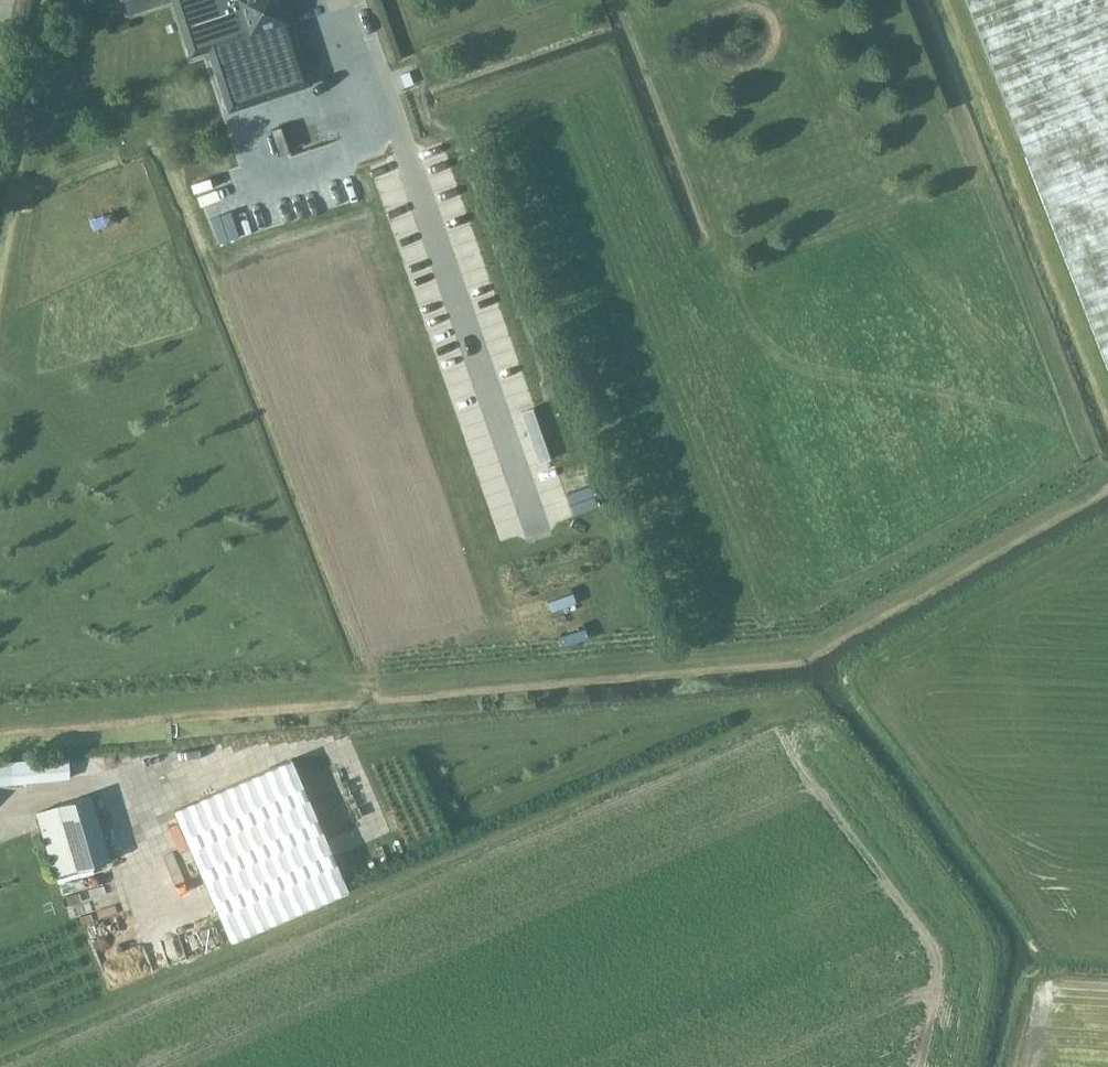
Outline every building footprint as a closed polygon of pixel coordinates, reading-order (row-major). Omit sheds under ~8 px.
[(195,61),(213,55),(233,116),(315,89),(296,30),(286,0),(174,0),(195,61)] [(1021,149),(1107,371),(1107,0),(963,0),(1021,149)] [(291,758),(173,810),(230,941),(348,890),(291,758)] [(0,764),(1,767),(0,767),(0,785),(69,778),(68,760),(33,763),(33,760),(0,764)] [(90,797),(36,813),(54,876),(109,860),(90,797)]
